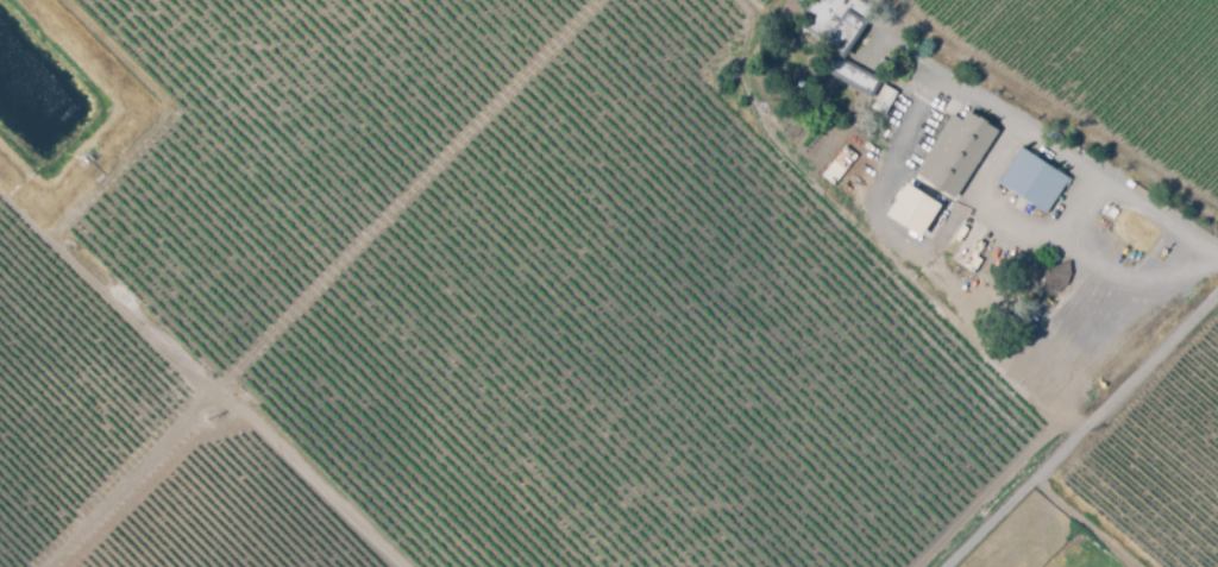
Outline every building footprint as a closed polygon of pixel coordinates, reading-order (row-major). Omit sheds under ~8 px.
[(808,11),(814,0),(866,0),(877,7),(846,57),(827,45),(828,43),(806,30),(815,15),(808,11)] [(873,97),(828,71),(839,53),(884,80),(873,97)] [(887,59),(879,74),(871,69),(880,55),(887,59)] [(887,114),(874,107),(885,84),(898,92),(887,114)] [(958,197),(918,172),(955,115),(963,120),(969,111),(1000,131),(958,197)] [(1041,216),(1026,207),(1030,202),(1017,195),(1015,199),(1002,190),(1005,185),(1000,182),(1022,147),(1071,177),(1048,214),(1043,210),(1041,216)] [(941,203),(906,182),(886,215),(921,236),(941,203)] [(986,244),(971,271),(961,265),(978,239),(986,244)] [(1062,291),(1038,279),(1048,259),(1072,272),(1062,291)]
